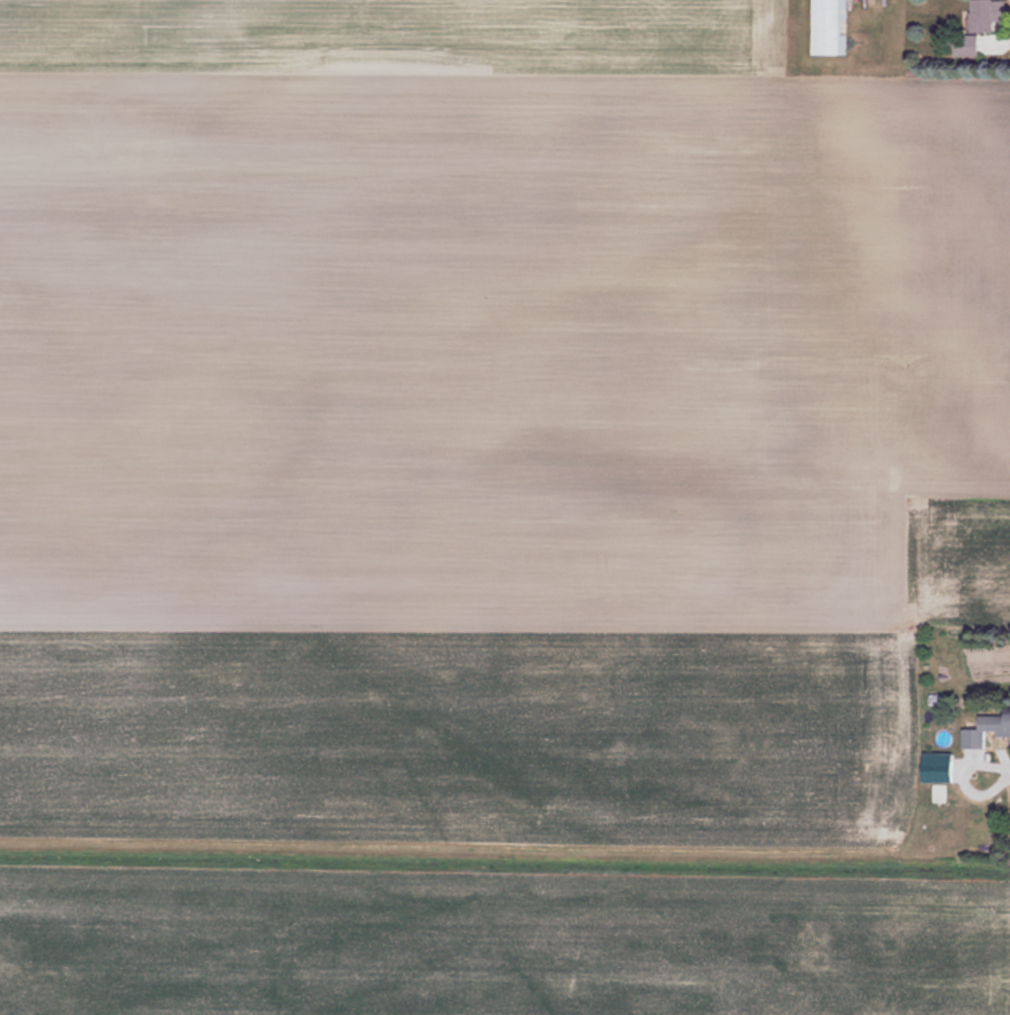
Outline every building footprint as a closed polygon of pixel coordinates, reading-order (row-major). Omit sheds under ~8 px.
[(810,55),(847,54),(846,0),(809,0),(810,55)] [(982,32),(1000,32),(999,0),(974,0),(975,37),(961,37),(961,55),(982,55),(982,32)] [(988,731),(999,731),(999,736),(1009,736),(1009,713),(982,713),(982,729),(965,729),(965,748),(988,748),(988,731)] [(954,783),(954,767),(933,767),(933,783),(954,783)]
